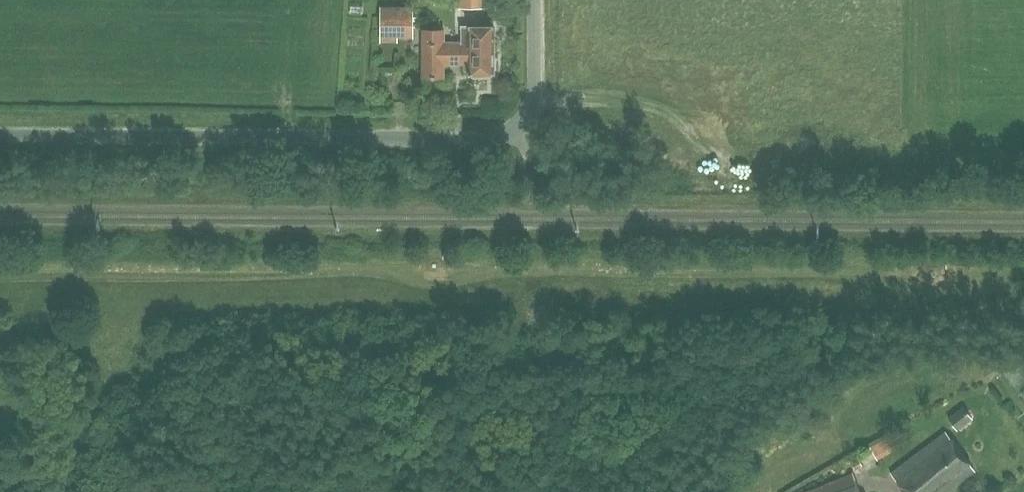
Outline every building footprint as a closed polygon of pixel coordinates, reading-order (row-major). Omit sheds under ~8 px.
[(381,32),(413,32),(413,8),(381,8),(381,32)] [(456,42),(456,62),(469,63),(468,73),(472,73),(472,77),(484,77),(484,74),(493,74),(493,26),(469,26),(469,27),(462,27),(462,43),(456,42)] [(456,62),(456,42),(443,42),(444,29),(423,29),(423,76),(443,76),(443,62),(456,62)] [(973,420),(963,406),(947,417),(958,431),(973,420)] [(946,491),(974,468),(945,432),(891,475),(905,491),(946,491)] [(892,434),(870,447),(877,460),(899,447),(892,434)] [(852,473),(806,491),(860,491),(852,473)]
